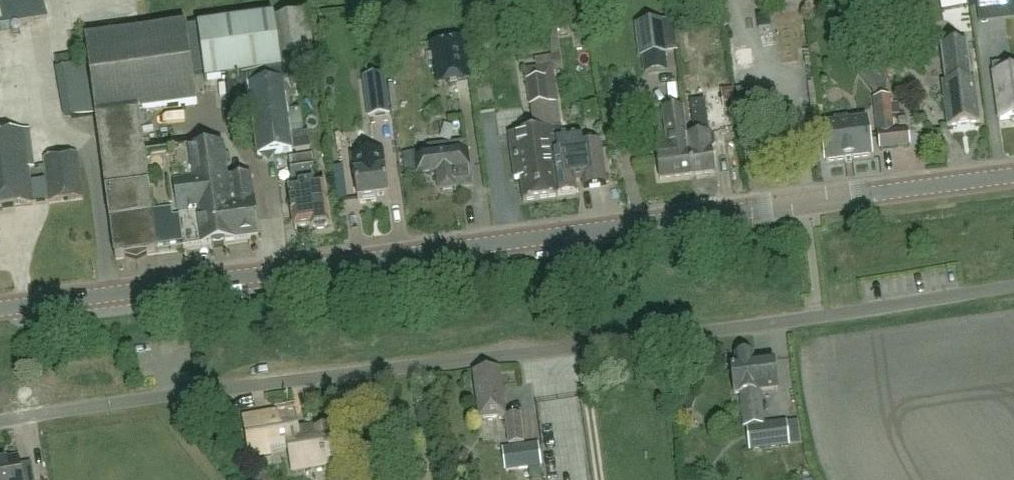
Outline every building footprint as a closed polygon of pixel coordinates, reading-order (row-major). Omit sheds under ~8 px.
[(47,16),(42,0),(0,0),(0,30),(47,16)] [(288,114),(284,85),(316,81),(307,16),(274,20),(281,71),(227,79),(233,125),(253,122),(258,157),(311,150),(309,136),(303,137),(300,112),(288,114)] [(281,71),(274,20),(274,18),(198,28),(205,82),(227,79),(281,71)] [(662,22),(638,25),(642,56),(666,53),(662,22)] [(97,117),(139,112),(197,105),(187,27),(87,40),(97,117)] [(437,86),(473,80),(467,39),(431,45),(437,86)] [(898,76),(906,67),(897,59),(902,53),(890,42),(877,57),(898,76)] [(966,44),(942,47),(947,83),(942,84),(947,127),(981,123),(976,80),(971,80),(966,44)] [(530,107),(551,104),(558,103),(553,66),(527,69),(526,71),(530,107)] [(1009,119),(1013,122),(1013,121),(1013,70),(994,73),(1001,120),(1009,119)] [(363,77),(368,118),(388,115),(383,75),(363,77)] [(751,101),(750,89),(735,91),(737,103),(751,101)] [(889,95),(875,97),(881,149),(910,146),(908,132),(893,133),(889,95)] [(704,102),(689,104),(694,135),(689,136),(694,175),(713,172),(710,148),(712,148),(714,145),(713,136),(710,134),(708,134),(704,102)] [(694,175),(689,136),(686,136),(682,108),(662,110),(668,151),(655,152),(659,178),(691,174),(691,175),(694,175)] [(145,156),(139,112),(97,117),(107,192),(116,258),(184,249),(179,214),(153,217),(144,156),(145,156)] [(724,126),(723,113),(709,114),(710,127),(724,126)] [(822,127),(827,162),(871,156),(867,120),(848,123),(847,117),(835,119),(836,124),(822,127)] [(554,128),(544,129),(509,134),(515,180),(521,179),(524,201),(557,197),(552,159),(559,158),(559,157),(558,157),(554,128)] [(33,204),(33,202),(50,200),(50,202),(83,198),(78,153),(45,156),(47,179),(31,181),(29,168),(34,167),(30,129),(0,133),(0,208),(33,204)] [(456,189),(456,187),(455,181),(471,179),(466,144),(430,149),(431,156),(416,158),(415,153),(404,154),(406,175),(418,174),(438,172),(440,191),(456,189)] [(223,146),(145,156),(144,156),(153,217),(179,214),(254,204),(250,177),(228,180),(223,146)] [(552,159),(557,197),(559,197),(559,195),(577,193),(574,174),(594,171),(591,146),(576,148),(577,155),(559,157),(559,158),(552,159)] [(355,174),(358,199),(389,195),(385,170),(384,170),(382,154),(368,156),(370,172),(355,174)] [(317,184),(313,155),(290,158),(291,171),(293,188),(289,188),(295,228),(311,226),(311,227),(314,227),(316,230),(316,231),(326,229),(327,225),(330,225),(324,184),(317,184)] [(179,214),(184,249),(201,246),(236,242),(236,241),(259,238),(256,211),(255,211),(254,204),(179,214)] [(753,354),(748,355),(746,352),(741,353),(740,356),(735,356),(736,363),(731,363),(735,394),(741,393),(745,427),(747,427),(750,451),(790,446),(787,422),(765,425),(761,391),(778,389),(774,358),(754,361),(753,354)] [(510,444),(522,442),(524,442),(521,414),(506,416),(500,370),(474,373),(480,420),(506,416),(510,444)] [(246,418),(252,456),(270,453),(269,445),(289,442),(294,470),(350,460),(344,422),(297,430),(293,411),(246,418)] [(541,466),(539,444),(515,447),(517,469),(541,466)] [(453,465),(463,473),(474,460),(464,452),(453,465)] [(18,458),(0,461),(0,479),(22,479),(18,458)]
